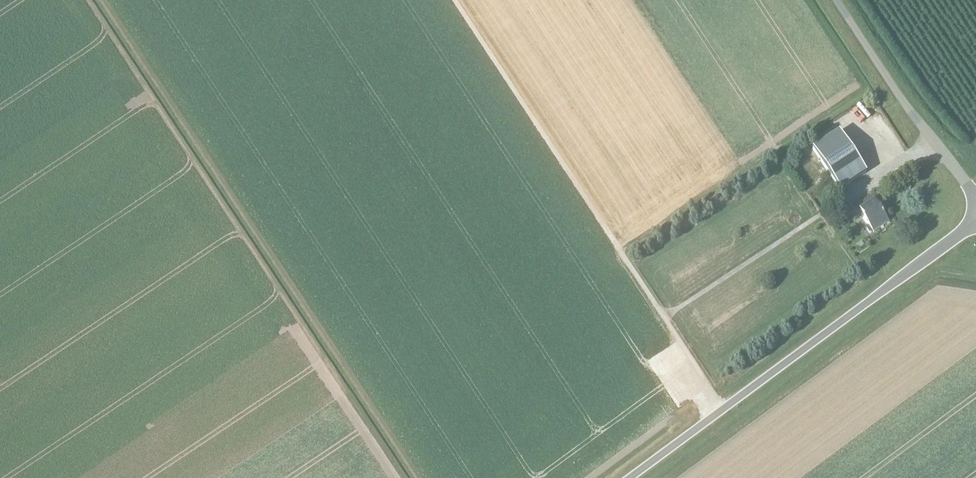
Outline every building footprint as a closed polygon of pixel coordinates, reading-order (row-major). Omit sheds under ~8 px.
[(848,121),(841,125),(848,135),(854,131),(848,121)] [(839,190),(865,173),(838,132),(812,149),(839,190)] [(862,218),(867,226),(866,227),(865,229),(868,233),(870,234),(872,232),(872,233),(888,222),(879,208),(880,208),(873,198),(859,208),(865,217),(862,218)]
